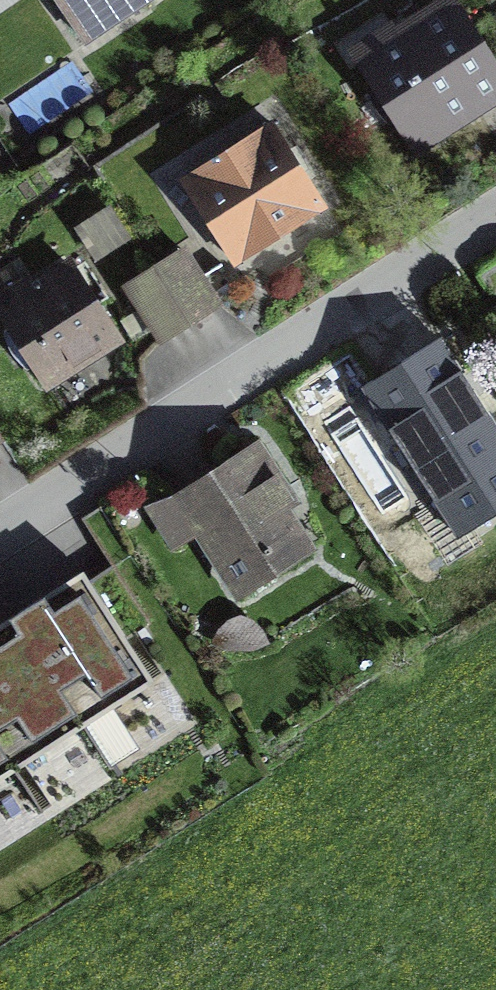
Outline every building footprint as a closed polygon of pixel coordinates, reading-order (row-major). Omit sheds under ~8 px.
[(76,23),(110,0),(61,0),(76,23)] [(453,2),(361,61),(415,143),(495,91),(495,68),(453,2)] [(273,127),(187,181),(235,257),(321,203),(273,127)] [(155,267),(190,323),(219,305),(184,249),(155,267)] [(45,378),(115,334),(72,266),(33,291),(36,295),(5,314),(45,378)] [(190,323),(155,267),(128,284),(163,340),(190,323)] [(439,343),(369,387),(385,412),(377,417),(382,424),(388,420),(416,464),(430,455),(452,489),(437,498),(460,534),(495,511),(495,429),(486,414),(485,415),(439,343)] [(289,498),(255,444),(175,496),(152,507),(173,540),(199,524),(241,591),(307,550),(279,505),(289,498)] [(154,681),(83,570),(11,616),(82,727),(154,681)] [(0,623),(0,751),(13,771),(82,727),(11,616),(0,623)] [(13,771),(0,751),(0,779),(13,771)]
